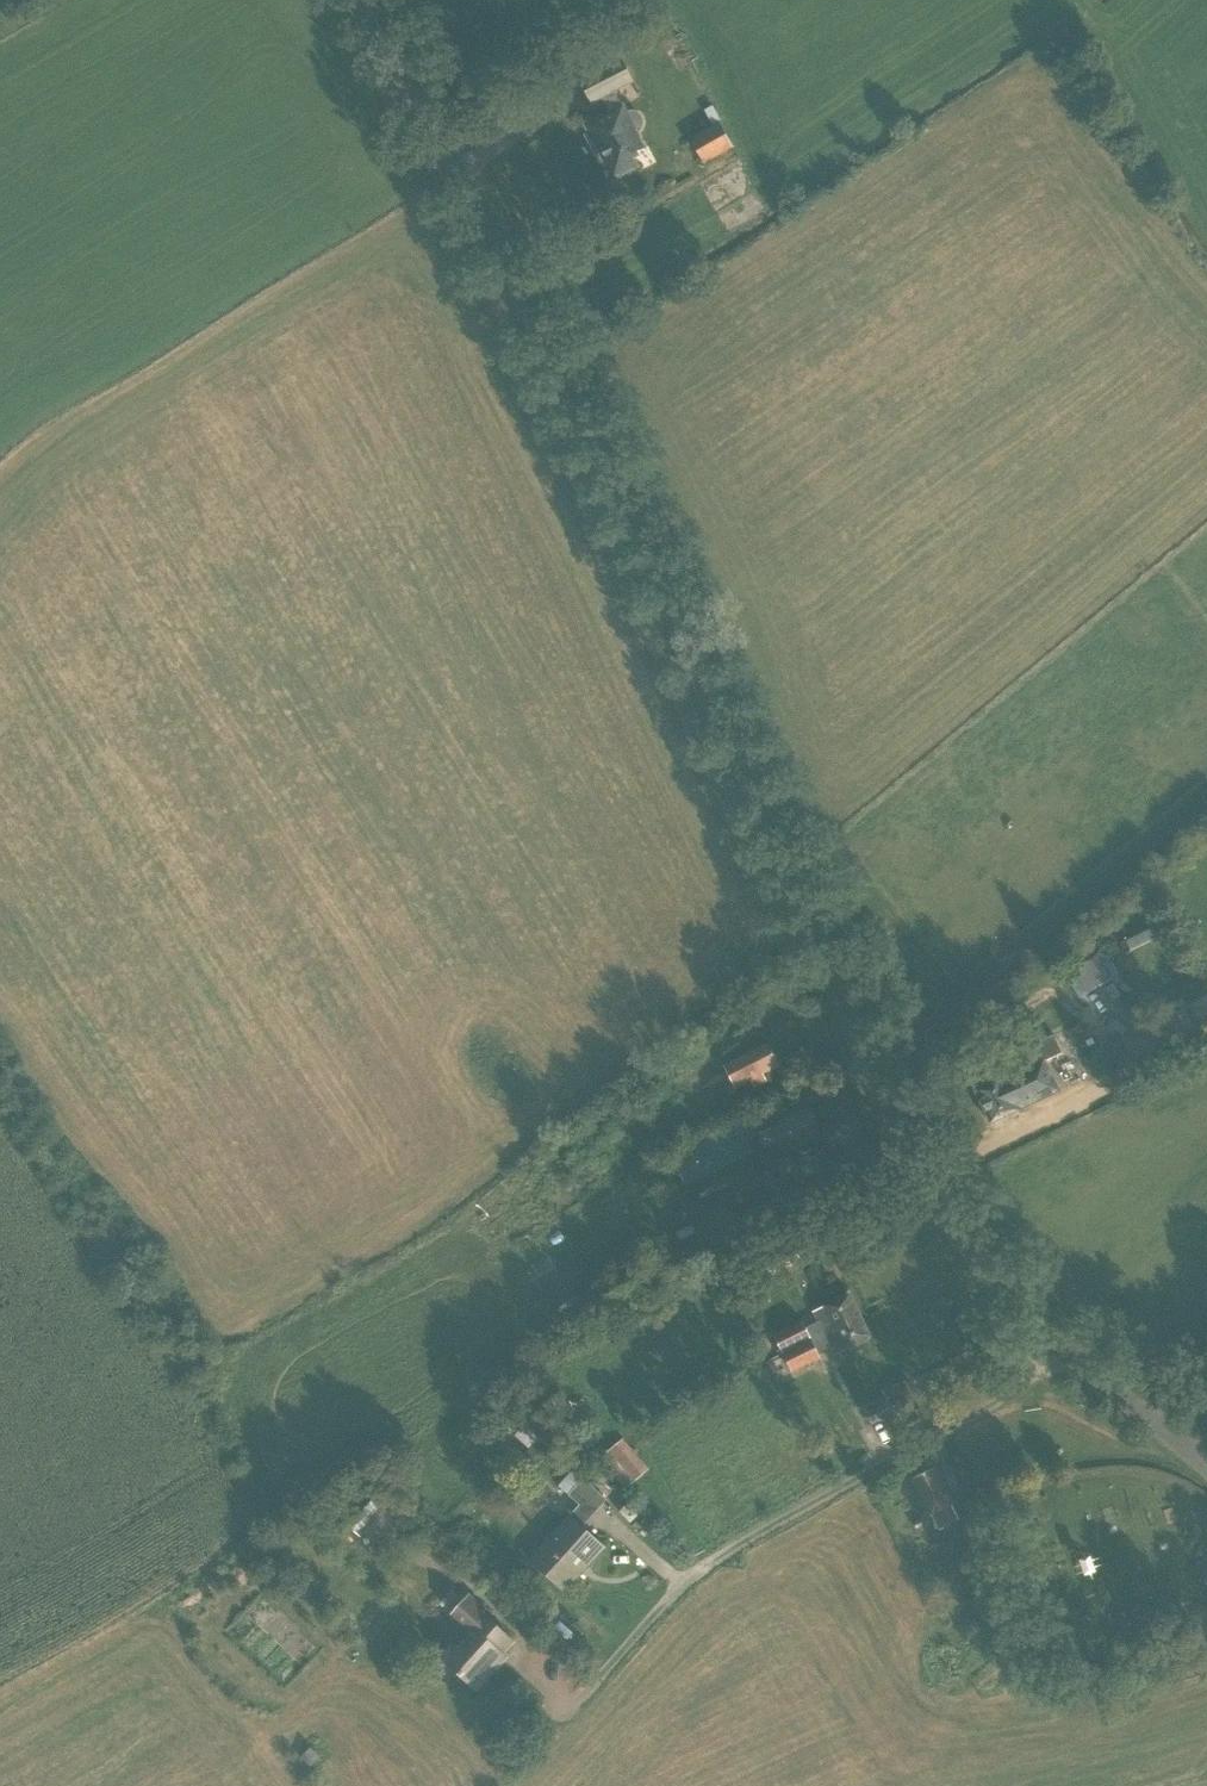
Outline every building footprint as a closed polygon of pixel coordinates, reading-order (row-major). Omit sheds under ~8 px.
[(589,102),(600,97),(608,112),(583,124),(587,133),(584,135),(594,154),(597,152),(611,179),(636,166),(630,153),(643,147),(635,131),(638,128),(640,123),(640,119),(638,114),(634,112),(629,111),(625,112),(621,105),(620,105),(612,90),(631,80),(616,51),(574,73),(589,102)] [(691,139),(704,163),(733,147),(720,123),(691,139)] [(1081,1008),(1125,988),(1108,954),(1065,974),(1081,1008)] [(1090,1021),(1051,976),(1020,1003),(1049,1036),(1038,1046),(1037,1044),(1003,1060),(1009,1073),(973,1089),(988,1122),(1058,1090),(1044,1060),(1058,1047),(1059,1049),(1090,1021)] [(722,1064),(735,1088),(750,1080),(754,1088),(766,1081),(762,1074),(777,1066),(765,1042),(722,1064)] [(860,1315),(849,1293),(822,1306),(823,1307),(813,1312),(818,1322),(806,1329),(802,1322),(774,1336),(782,1353),(860,1315)] [(792,1372),(820,1358),(818,1353),(830,1347),(834,1355),(844,1350),(845,1351),(871,1338),(860,1315),(782,1353),(792,1372)] [(599,1459),(625,1489),(649,1469),(622,1439),(599,1459)] [(559,1481),(568,1490),(587,1470),(578,1461),(559,1481)] [(934,1470),(913,1480),(937,1531),(958,1521),(934,1470)] [(581,1527),(606,1500),(583,1479),(568,1495),(579,1505),(529,1560),(565,1592),(604,1548),(581,1527)] [(1082,1573),(1083,1577),(1089,1574),(1091,1574),(1095,1572),(1093,1568),(1093,1566),(1091,1562),(1090,1560),(1089,1556),(1085,1558),(1083,1559),(1077,1561),(1079,1564),(1079,1566),(1081,1570),(1082,1573)] [(495,1668),(491,1665),(513,1641),(482,1614),(486,1610),(468,1594),(451,1614),(452,1614),(472,1632),(445,1662),(476,1690),(495,1668)] [(300,1757),(310,1766),(319,1757),(310,1748),(300,1757)]
